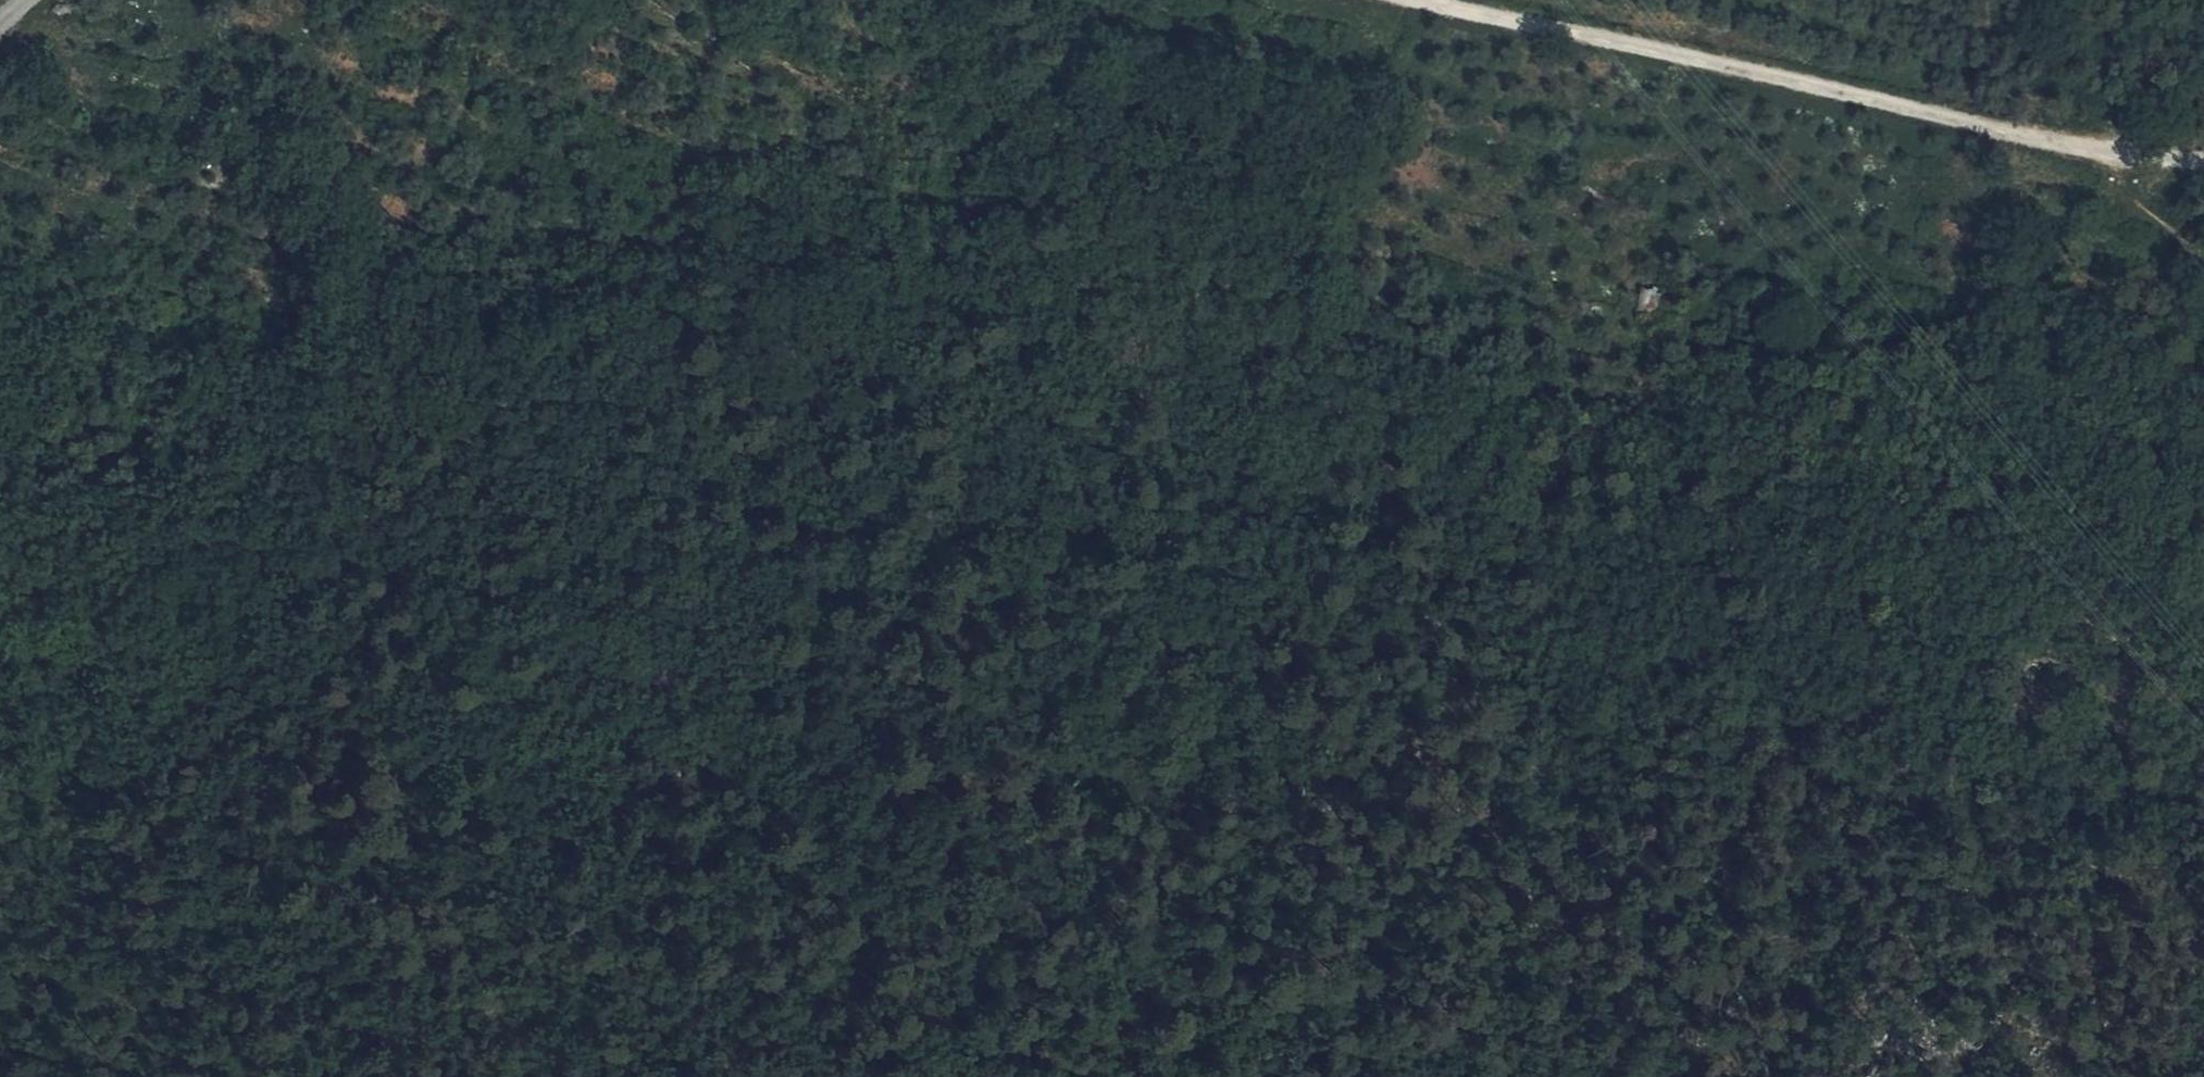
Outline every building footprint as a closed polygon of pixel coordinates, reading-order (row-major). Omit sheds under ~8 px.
[(1222,19),(1235,24),(1240,10),(1227,6),(1224,14),(1222,19)]
